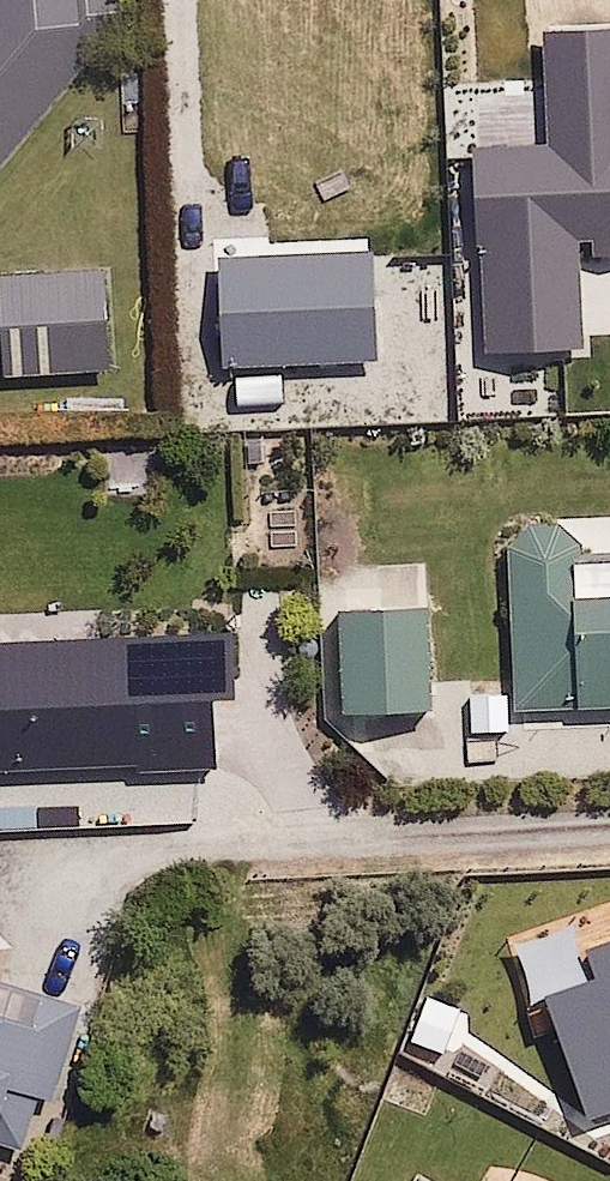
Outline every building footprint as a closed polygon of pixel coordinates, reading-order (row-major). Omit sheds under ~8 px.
[(126,11),(112,0),(0,0),(0,160),(126,11)] [(469,146),(480,356),(583,351),(578,246),(609,244),(609,41),(547,44),(552,142),(469,146)] [(363,256),(218,261),(222,368),(367,362),(363,256)] [(0,279),(0,375),(105,366),(97,271),(0,279)] [(569,543),(548,521),(520,524),(501,550),(507,705),(609,701),(609,541),(569,543)] [(425,609),(336,610),(336,712),(426,711),(425,609)] [(234,630),(0,635),(0,765),(207,761),(206,693),(235,692),(234,630)] [(21,1161),(67,1000),(0,981),(0,1154),(21,1161)] [(414,1166),(406,1180),(442,1180),(414,1166)]
